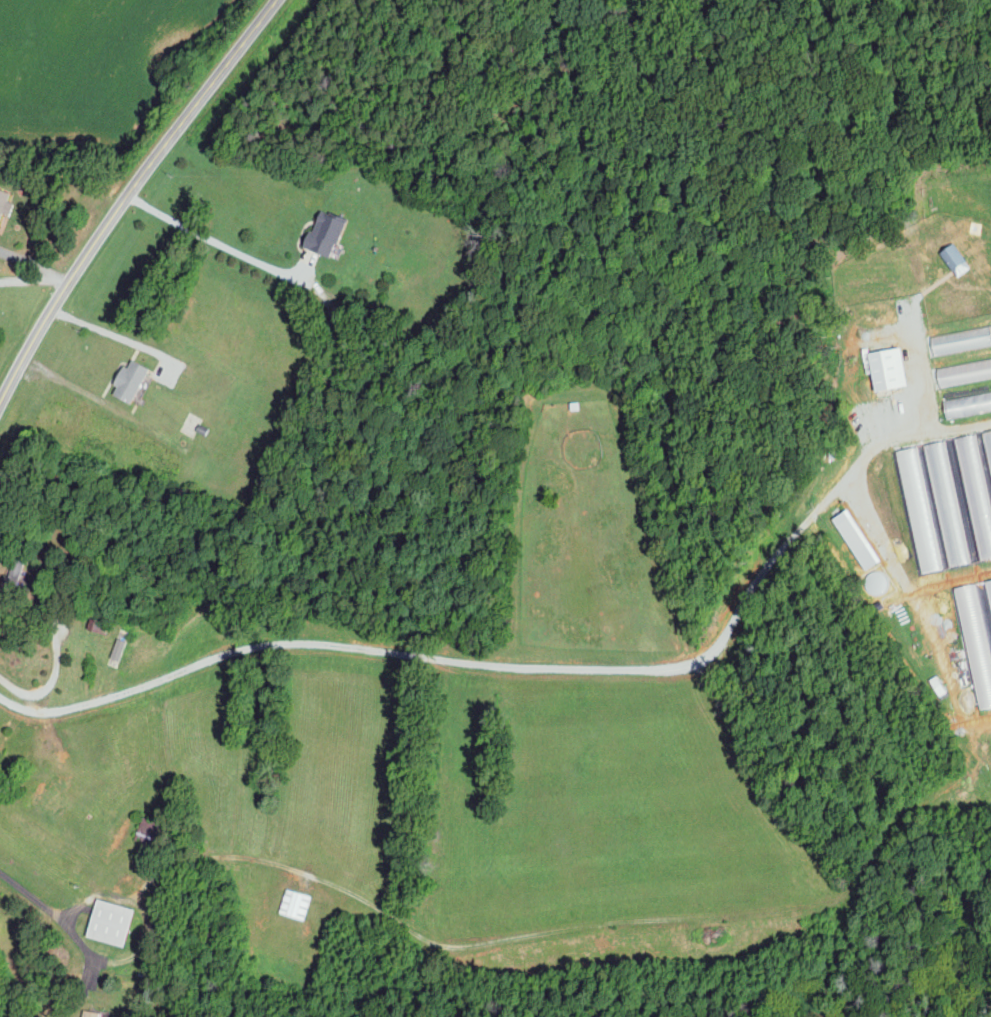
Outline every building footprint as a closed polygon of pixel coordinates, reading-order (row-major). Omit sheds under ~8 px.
[(6,200),(8,192),(0,189),(0,214),(1,213),(7,215),(12,202),(6,200)] [(301,246),(327,257),(343,221),(323,212),(320,218),(314,215),(301,246)] [(952,241),(970,262),(959,272),(940,251),(952,241)] [(989,321),(990,331),(990,341),(933,353),(929,333),(989,321)] [(870,348),(902,343),(908,384),(877,389),(870,348)] [(938,368),(990,357),(990,378),(942,387),(938,368)] [(115,386),(111,394),(129,404),(148,368),(130,358),(125,366),(121,364),(110,383),(115,386)] [(947,398),(990,390),(990,405),(950,412),(947,398)] [(897,447),(990,425),(990,554),(924,569),(897,447)] [(836,521),(851,513),(868,543),(854,552),(836,521)] [(132,839),(145,843),(153,820),(140,816),(132,839)] [(278,914),(304,920),(309,894),(283,889),(278,914)] [(131,908),(93,899),(84,937),(122,947),(131,908)]
